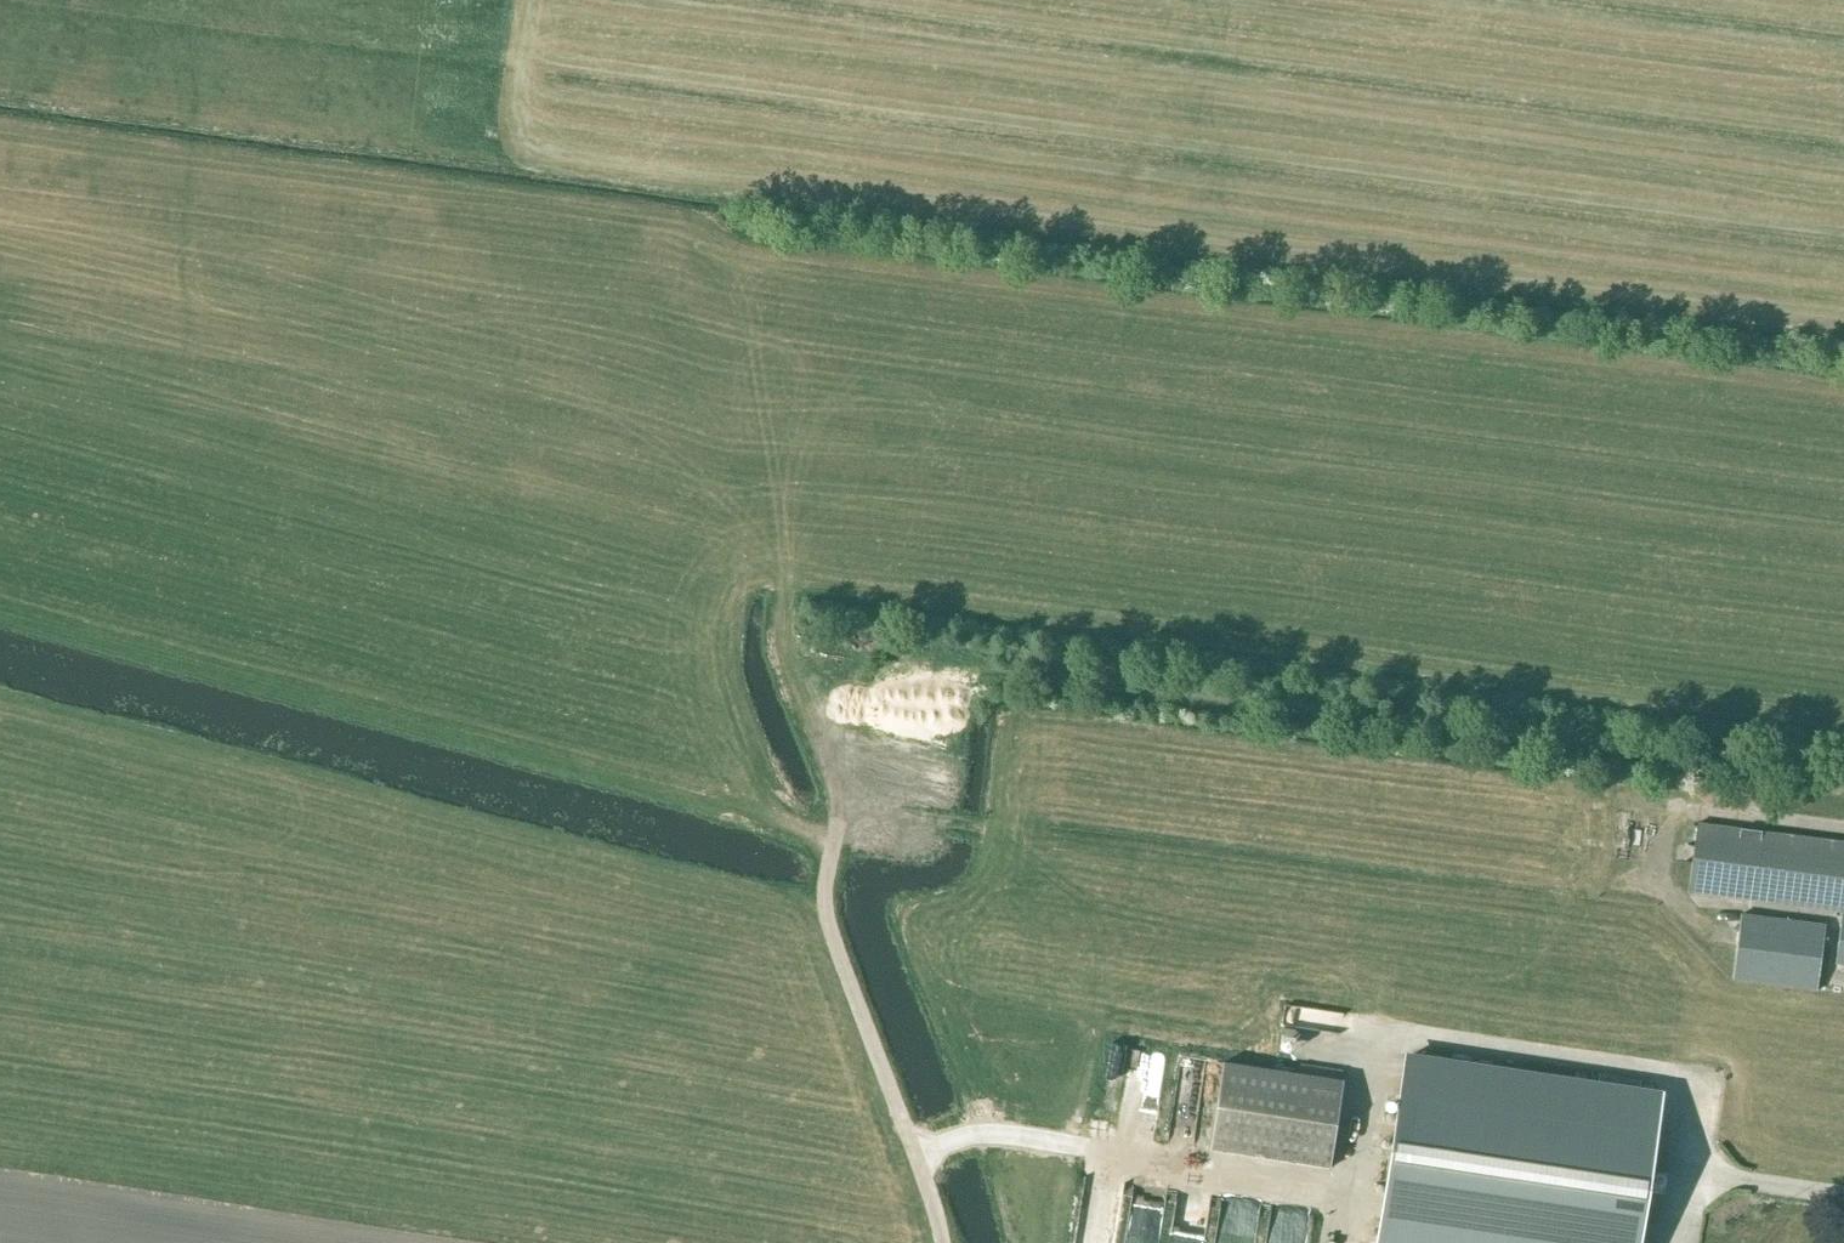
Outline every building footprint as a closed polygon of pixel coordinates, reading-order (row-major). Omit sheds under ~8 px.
[(1842,912),(1843,913),(1843,843),(1696,823),(1687,892),(1842,912)] [(1741,912),(1732,979),(1816,990),(1825,923),(1741,912)] [(1842,912),(1835,963),(1843,965),(1843,913),(1842,912)] [(1380,1242),(1642,1242),(1651,1183),(1664,1095),(1409,1055),(1380,1242)] [(1343,1078),(1222,1060),(1209,1149),(1330,1167),(1343,1078)] [(1283,1219),(1297,1224),(1302,1209),(1289,1204),(1283,1219)] [(1226,1214),(1220,1242),(1248,1242),(1253,1219),(1226,1214)]
